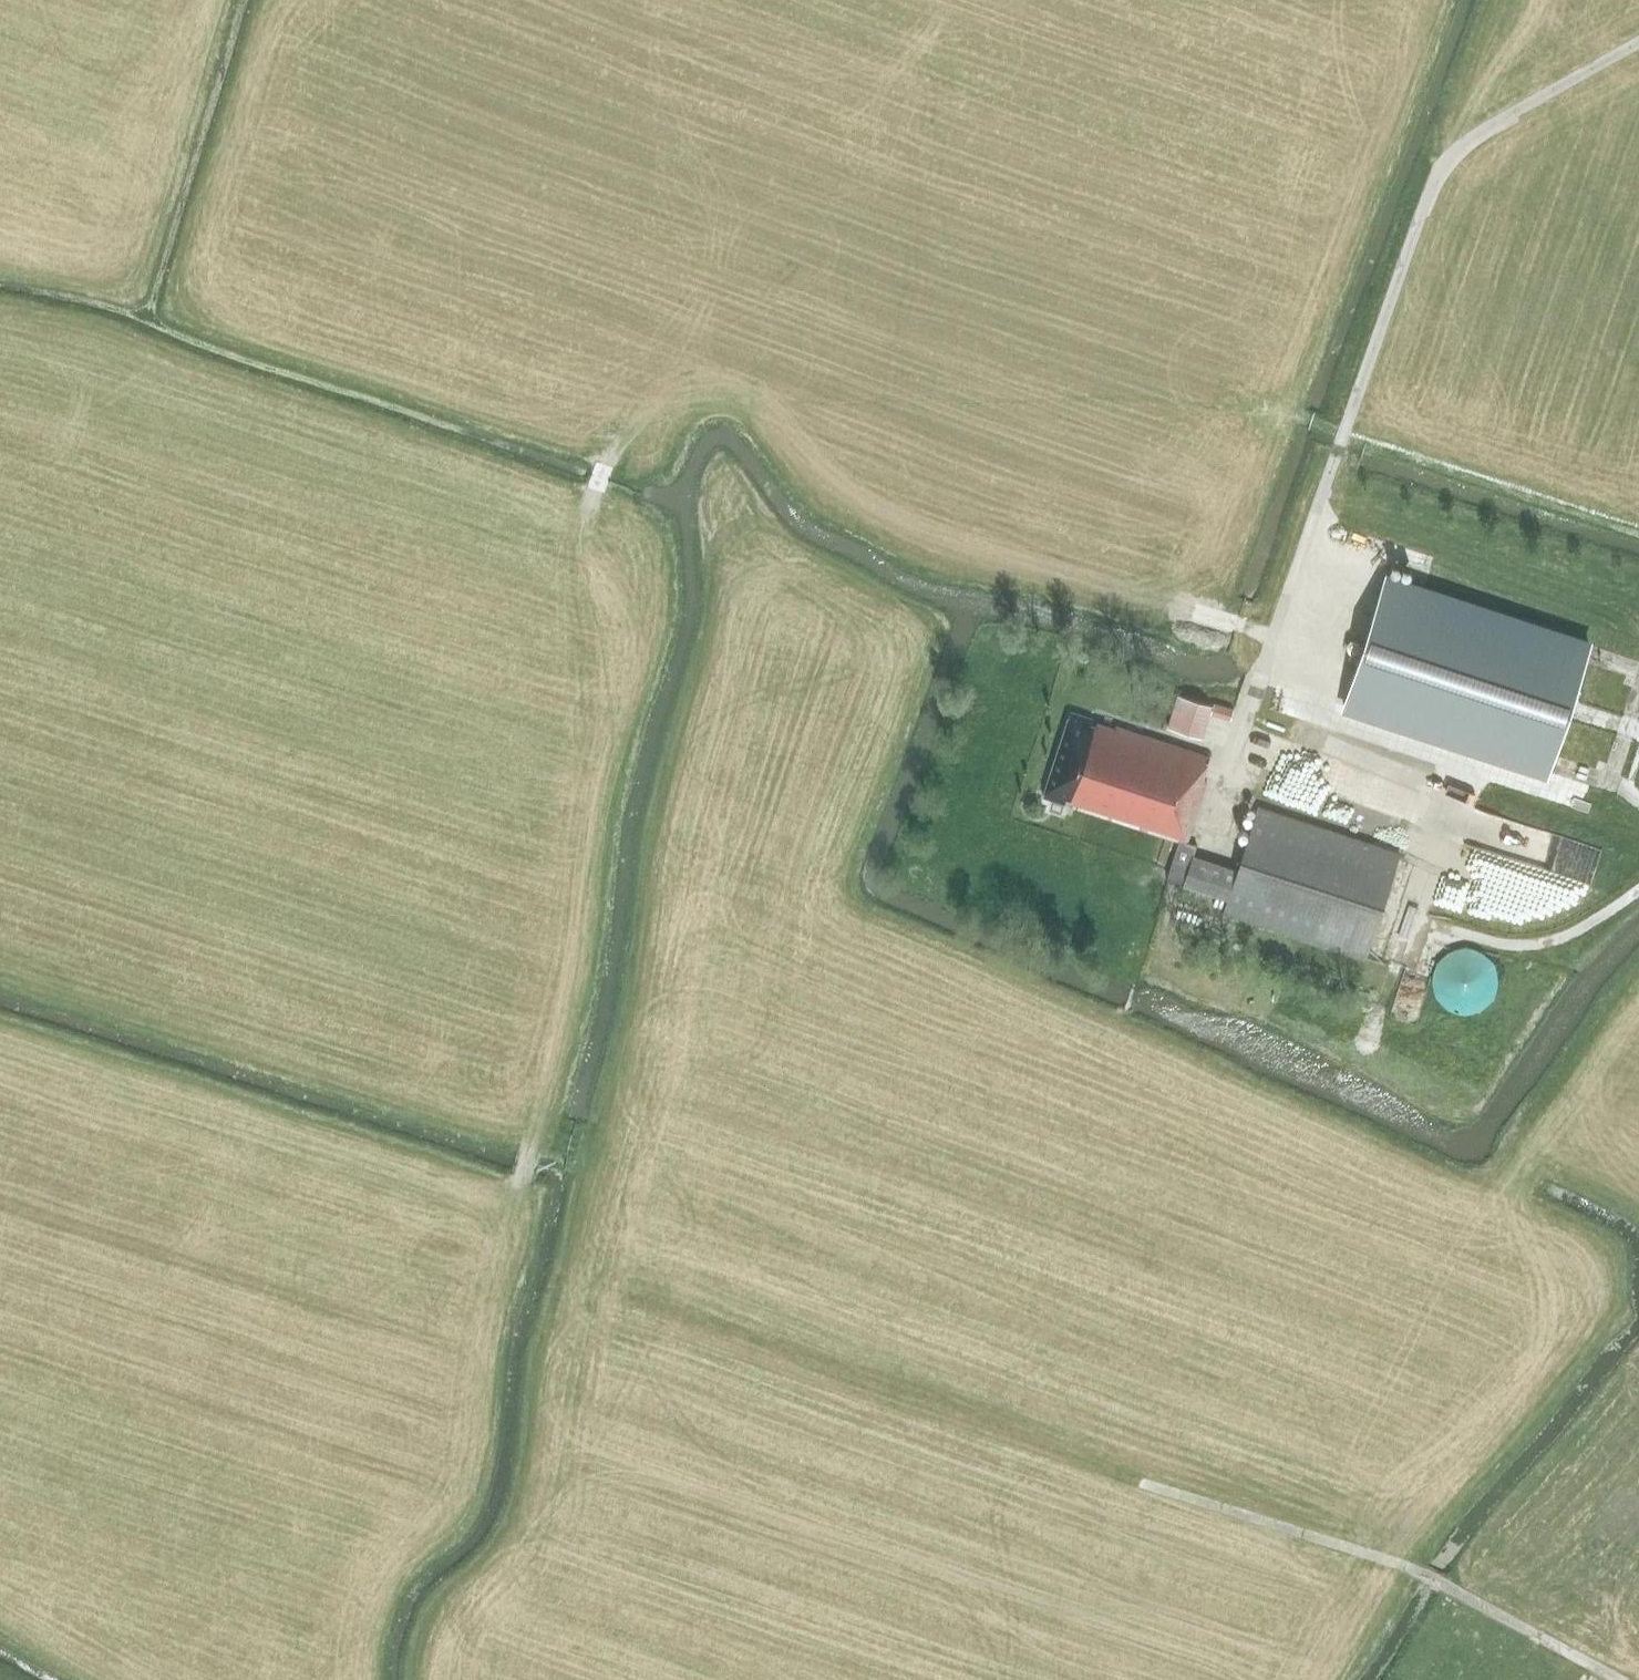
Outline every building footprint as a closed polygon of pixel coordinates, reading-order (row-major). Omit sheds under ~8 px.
[(1588,642),(1386,576),(1344,705),(1546,771),(1588,642)] [(1165,724),(1187,732),(1202,736),(1210,713),(1230,720),(1233,709),(1213,703),(1214,702),(1198,697),(1198,698),(1176,691),(1165,724)] [(1167,877),(1229,897),(1224,912),(1365,958),(1400,852),(1258,806),(1237,870),(1193,855),(1197,844),(1186,841),(1206,779),(1202,777),(1209,756),(1070,711),(1043,795),(1065,802),(1067,798),(1072,799),(1070,804),(1179,840),(1167,877)] [(1539,862),(1595,879),(1607,843),(1550,826),(1539,862)] [(1498,980),(1498,978),(1498,974),(1497,971),(1496,968),(1495,965),(1493,962),(1491,959),(1489,957),(1487,954),(1484,952),(1481,951),(1478,949),(1475,948),(1472,947),(1469,947),(1465,946),(1462,946),(1459,947),(1456,948),(1452,949),(1449,950),(1447,952),(1444,954),(1441,956),(1439,959),(1437,961),(1436,964),(1434,967),(1433,970),(1432,974),(1432,977),(1432,980),(1432,984),(1433,987),(1434,990),(1435,993),(1437,996),(1438,999),(1440,1002),(1443,1004),(1445,1006),(1448,1008),(1454,1011),(1457,1012),(1461,1012),(1464,1013),(1467,1012),(1470,1012),(1474,1011),(1477,1010),(1480,1009),(1483,1007),(1486,1005),(1488,1003),(1490,1001),(1493,998),(1494,996),(1496,992),(1497,989),(1497,986),(1498,983),(1498,980)]
